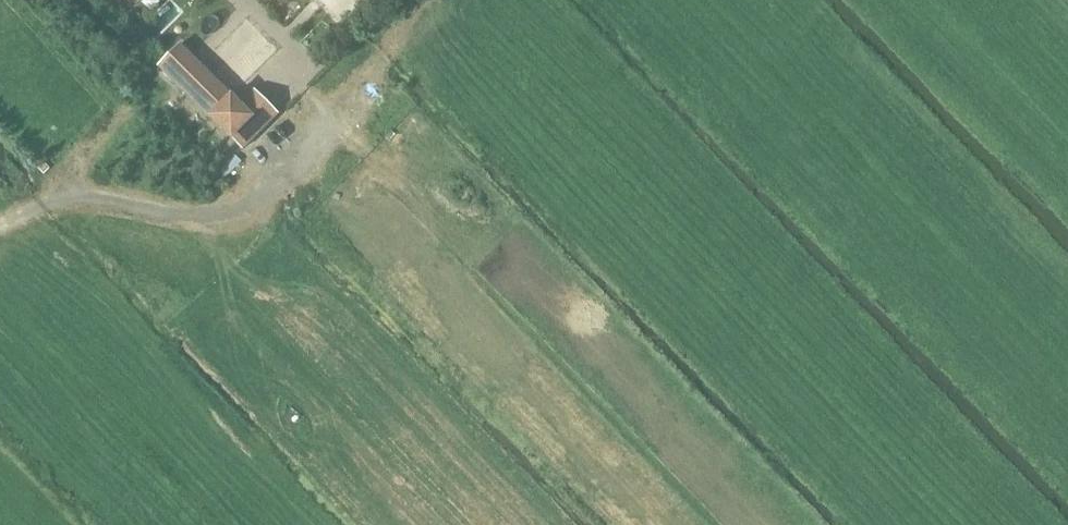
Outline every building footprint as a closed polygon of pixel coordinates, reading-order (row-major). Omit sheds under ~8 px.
[(179,44),(158,66),(242,149),(278,113),(255,90),(241,104),(231,95),(228,98),(198,68),(201,65),(179,44)]
